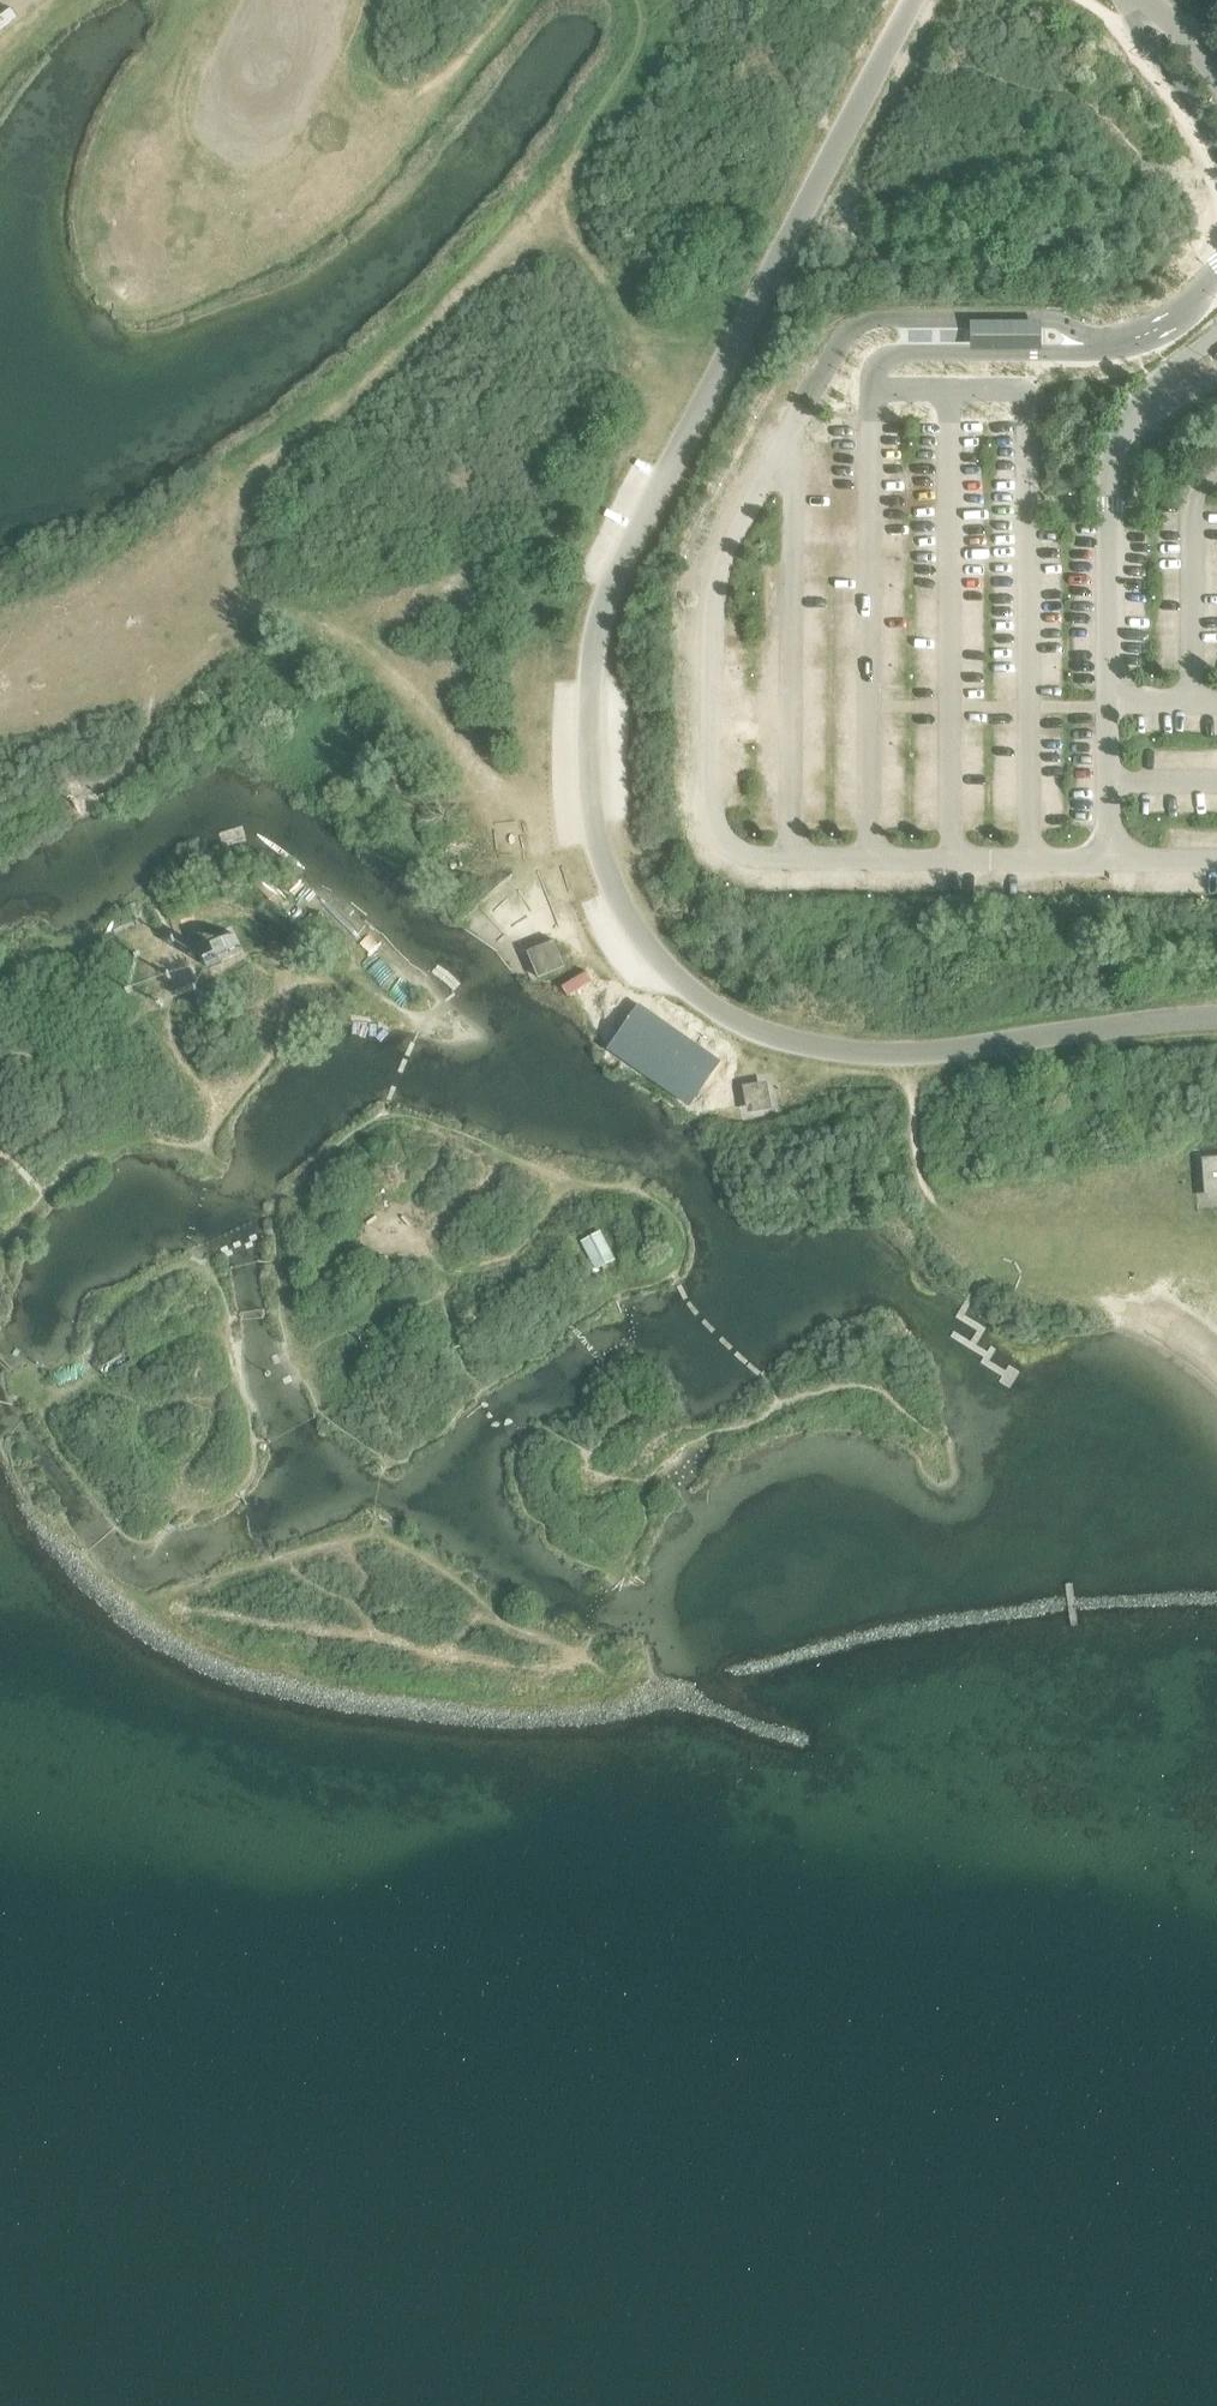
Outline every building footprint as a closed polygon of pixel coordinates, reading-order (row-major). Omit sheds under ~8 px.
[(548,944),(521,956),(532,982),(559,971),(548,944)] [(762,1085),(746,1087),(750,1110),(766,1107),(762,1085)] [(1201,1160),(1204,1201),(1216,1200),(1216,1158),(1201,1160)] [(599,1231),(579,1241),(594,1269),(613,1259),(599,1231)]
